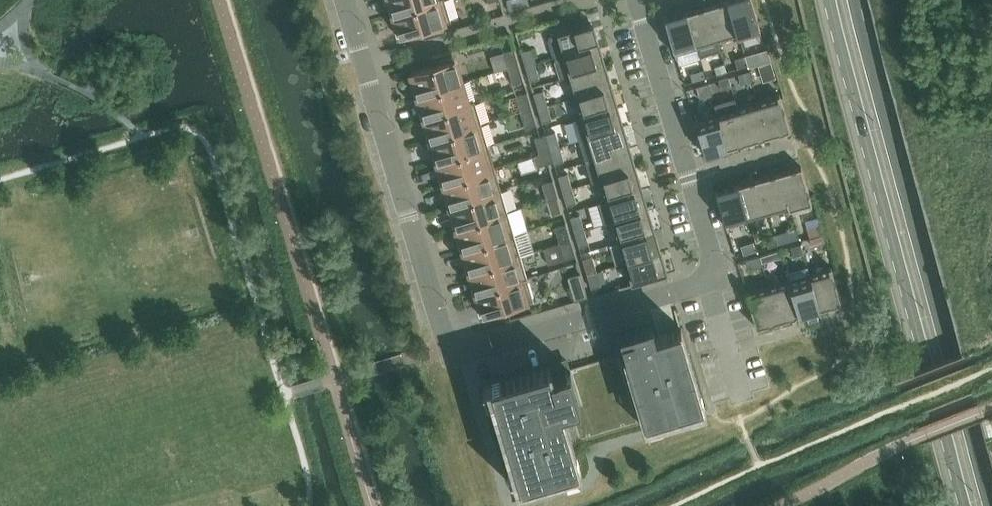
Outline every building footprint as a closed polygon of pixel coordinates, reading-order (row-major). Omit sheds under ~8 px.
[(395,12),(436,0),(391,0),(395,12)] [(445,23),(452,21),(446,0),(436,0),(395,12),(402,35),(423,29),(426,37),(447,31),(447,29),(447,30),(445,23)] [(740,36),(729,0),(727,0),(708,6),(721,50),(722,50),(719,40),(738,35),(739,36),(740,36)] [(753,0),(729,0),(740,36),(762,29),(753,0)] [(701,56),(721,50),(708,6),(688,12),(698,47),(701,56)] [(677,54),(679,54),(679,52),(698,47),(688,12),(666,18),(677,54)] [(592,23),(549,36),(556,57),(598,45),(592,23)] [(562,78),(604,65),(598,45),(556,57),(562,78)] [(520,64),(515,48),(504,52),(508,68),(520,64)] [(536,63),(532,48),(522,51),(527,66),(536,63)] [(761,64),(772,60),(769,49),(757,53),(761,64)] [(431,56),(434,65),(412,71),(419,94),(462,81),(453,50),(431,56)] [(753,53),(746,55),(748,65),(749,68),(751,67),(756,66),(753,53)] [(748,65),(746,55),(735,58),(738,68),(748,65)] [(764,81),(777,77),(772,62),(759,65),(764,81)] [(527,66),(531,81),(541,78),(536,63),(527,66)] [(513,84),(524,80),(520,64),(508,68),(513,84)] [(718,74),(727,71),(725,64),(716,66),(718,74)] [(562,78),(571,75),(577,96),(611,86),(604,65),(562,78)] [(707,77),(704,67),(693,71),(695,80),(707,77)] [(739,74),(741,84),(753,80),(750,71),(739,74)] [(719,79),(722,89),(732,86),(729,76),(719,79)] [(475,100),(468,102),(462,81),(419,94),(426,116),(476,101),(475,100)] [(713,95),(709,82),(697,86),(701,98),(713,95)] [(583,117),(617,107),(611,86),(577,96),(583,117)] [(548,105),(544,90),(534,93),(539,107),(548,105)] [(528,92),(517,95),(522,111),(533,108),(528,92)] [(778,94),(778,95),(759,101),(769,136),(791,129),(780,93),(778,94)] [(736,98),(715,104),(718,113),(728,148),(749,142),(738,107),(736,98)] [(476,101),(426,116),(432,138),(482,123),(476,101)] [(749,142),(769,136),(759,101),(738,107),(749,142)] [(539,107),(543,122),(553,119),(548,105),(539,107)] [(574,120),(580,140),(623,128),(617,107),(583,117),(574,120)] [(522,111),(526,127),(537,124),(533,108),(522,111)] [(728,148),(718,113),(698,119),(698,118),(695,118),(706,154),(728,148)] [(439,160),(489,145),(482,123),(432,138),(439,160)] [(586,161),(629,148),(623,128),(580,140),(586,161)] [(556,131),(547,134),(551,149),(561,146),(556,131)] [(541,136),(535,138),(540,153),(536,155),(552,150),(551,149),(547,134),(541,136)] [(489,145),(439,160),(445,182),(495,167),(489,145)] [(555,161),(556,163),(565,161),(561,146),(551,149),(552,150),(555,161)] [(593,181),(602,179),(635,169),(629,148),(586,161),(593,181)] [(552,150),(536,155),(539,166),(549,163),(555,161),(552,150)] [(813,202),(802,166),(780,172),(791,208),(813,202)] [(452,204),(502,189),(495,167),(445,182),(452,204)] [(599,202),(641,190),(635,169),(602,179),(608,199),(599,202)] [(790,209),(791,208),(780,172),(760,178),(770,213),(789,207),(790,209)] [(573,187),(569,173),(559,175),(564,190),(573,187)] [(749,219),(770,213),(760,178),(739,184),(749,219)] [(554,180),(543,184),(548,199),(559,196),(554,180)] [(728,227),(730,226),(730,225),(749,219),(739,184),(717,191),(728,227)] [(564,190),(568,205),(577,202),(573,187),(564,190)] [(502,189),(452,204),(458,226),(508,211),(502,189)] [(605,223),(614,220),(647,210),(641,190),(599,202),(605,223)] [(548,199),(552,215),(563,212),(559,196),(548,199)] [(620,241),(654,231),(647,210),(614,220),(620,241)] [(465,248),(515,233),(508,211),(458,226),(465,248)] [(585,229),(581,214),(572,217),(576,232),(585,229)] [(567,224),(556,228),(561,243),(572,240),(567,224)] [(824,233),(821,224),(808,228),(810,237),(824,233)] [(576,232),(580,246),(590,243),(585,229),(576,232)] [(799,237),(796,230),(785,234),(787,241),(799,237)] [(654,231),(620,241),(626,262),(660,252),(654,231)] [(515,233),(465,248),(471,269),(521,255),(515,233)] [(813,246),(826,243),(824,233),(810,237),(813,246)] [(779,244),(776,234),(766,237),(769,247),(779,244)] [(572,240),(561,243),(544,248),(549,264),(576,256),(572,240)] [(741,245),(744,254),(757,250),(754,241),(741,245)] [(791,246),(794,256),(804,253),(801,243),(791,246)] [(761,255),(763,262),(783,256),(781,249),(761,255)] [(626,262),(633,283),(666,274),(660,252),(626,262)] [(478,291),(528,276),(521,255),(471,269),(478,291)] [(598,270),(593,255),(584,258),(588,273),(598,270)] [(747,259),(749,267),(762,264),(760,255),(747,259)] [(829,266),(829,268),(810,273),(821,308),(842,302),(832,266),(829,266)] [(593,288),(602,285),(598,270),(588,273),(593,288)] [(581,272),(568,276),(575,300),(589,297),(581,272)] [(810,273),(790,280),(800,314),(821,308),(810,273)] [(485,314),(535,300),(528,276),(478,291),(485,314)] [(779,321),(800,314),(790,280),(769,286),(779,321)] [(749,290),(747,291),(757,327),(779,321),(769,286),(750,291),(749,290)] [(707,413),(682,327),(680,328),(657,334),(653,322),(623,331),(613,334),(617,346),(619,353),(580,365),(572,368),(569,361),(564,363),(551,366),(483,386),(488,401),(497,398),(518,468),(509,470),(513,485),(565,470),(568,479),(583,475),(573,442),(587,438),(638,423),(640,422),(647,420),(650,430),(664,426),(661,416),(690,408),(693,417),(707,413)]
